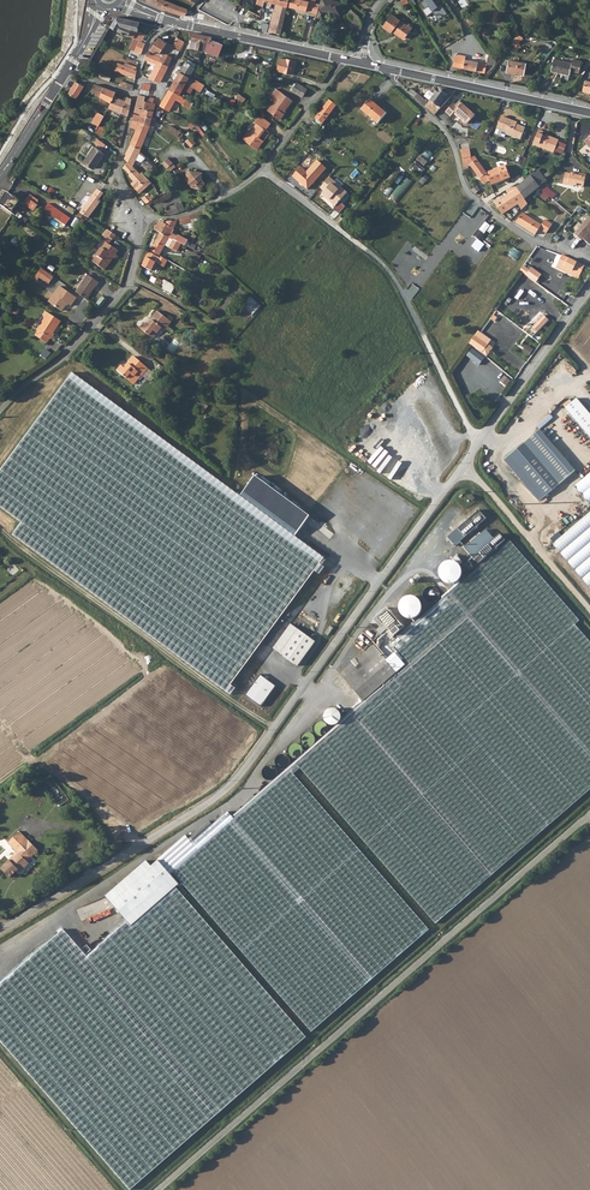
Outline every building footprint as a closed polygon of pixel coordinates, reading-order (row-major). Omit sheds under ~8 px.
[(170,12),(184,16),(188,12),(187,9),(167,2),(163,0),(148,0),(170,12)] [(261,10),(262,10),(262,8),(262,7),(263,7),(265,1),(265,0),(258,0),(256,5),(259,5),(258,8),(258,9),(260,10),(261,10)] [(287,7),(289,0),(265,0),(265,1),(267,1),(277,4),(274,15),(273,15),(269,32),(280,34),(287,7)] [(304,0),(289,0),(287,7),(317,14),(319,4),(304,0)] [(328,0),(321,0),(316,18),(323,21),(325,12),(339,15),(342,4),(328,0)] [(435,19),(445,13),(439,4),(436,7),(431,0),(421,0),(435,19)] [(350,38),(354,44),(358,40),(362,22),(358,17),(351,10),(346,15),(350,18),(353,25),(354,34),(350,38)] [(404,39),(411,29),(391,15),(382,27),(391,33),(393,31),(404,39)] [(145,43),(148,41),(144,39),(145,34),(137,31),(140,22),(116,16),(110,27),(139,40),(145,43)] [(203,51),(205,44),(208,45),(211,38),(212,37),(194,33),(190,47),(203,51)] [(177,50),(179,52),(180,51),(184,42),(178,37),(173,46),(178,49),(177,50)] [(523,46),(528,41),(524,37),(519,43),(523,46)] [(159,38),(150,50),(161,57),(162,54),(165,56),(167,53),(169,54),(173,46),(159,38)] [(212,38),(211,38),(208,45),(205,52),(216,56),(220,43),(212,40),(212,38)] [(135,51),(141,54),(145,43),(139,40),(135,51)] [(149,54),(147,53),(145,59),(150,61),(153,55),(149,54)] [(167,53),(165,56),(164,58),(163,60),(169,63),(173,57),(169,54),(167,53)] [(466,56),(455,54),(453,65),(485,73),(487,65),(465,59),(466,56)] [(169,63),(163,60),(160,58),(153,55),(150,61),(156,64),(154,68),(164,73),(169,63)] [(278,70),(291,73),(294,60),(281,58),(278,70)] [(571,65),(552,60),(549,72),(569,76),(570,71),(578,74),(581,62),(572,60),(571,65)] [(178,75),(175,80),(186,85),(187,83),(191,86),(195,79),(190,75),(194,68),(193,66),(195,63),(191,61),(189,64),(186,62),(180,72),(178,70),(176,73),(178,75)] [(526,65),(509,61),(506,72),(523,76),(526,65)] [(117,62),(114,70),(135,78),(137,69),(136,69),(136,67),(125,63),(124,65),(117,62)] [(164,73),(154,68),(149,78),(159,82),(164,73)] [(205,94),(206,94),(208,89),(204,86),(205,85),(195,79),(191,86),(205,94)] [(180,95),(186,85),(175,80),(170,89),(180,95)] [(76,81),(68,93),(76,98),(84,86),(76,81)] [(132,89),(134,88),(134,85),(121,81),(120,85),(132,89)] [(589,93),(589,82),(584,81),(582,92),(589,93)] [(297,82),(292,90),(302,97),(308,88),(297,82)] [(100,95),(103,87),(94,84),(91,91),(93,92),(100,95)] [(185,97),(180,95),(170,89),(166,86),(163,91),(167,94),(160,105),(169,111),(176,100),(184,104),(183,105),(191,109),(195,103),(187,99),(186,100),(184,98),(185,97)] [(103,87),(100,95),(99,97),(101,97),(111,102),(114,96),(116,92),(103,87)] [(270,96),(275,100),(268,109),(280,118),(285,112),(284,111),(293,99),(277,87),(270,96)] [(415,98),(433,114),(435,115),(451,98),(438,90),(434,94),(430,91),(428,91),(424,95),(427,98),(425,100),(418,94),(415,98)] [(238,93),(238,95),(237,98),(243,103),(246,99),(238,93)] [(134,111),(141,113),(153,118),(155,103),(154,103),(155,98),(139,94),(134,111)] [(126,100),(114,96),(111,102),(109,108),(121,113),(126,100)] [(124,118),(127,119),(129,114),(132,97),(127,96),(126,100),(121,113),(125,114),(124,118)] [(228,105),(234,107),(236,100),(231,98),(228,105)] [(385,112),(369,99),(360,109),(377,122),(385,112)] [(322,125),(338,106),(330,100),(313,122),(323,130),(324,129),(325,130),(326,128),(322,125)] [(475,116),(459,102),(455,106),(453,104),(446,112),(451,117),(454,114),(458,118),(459,117),(462,120),(462,123),(464,125),(467,125),(475,116)] [(72,105),(68,112),(67,113),(66,115),(70,118),(76,108),(72,105)] [(93,123),(100,127),(105,116),(98,113),(93,123)] [(154,128),(157,119),(153,118),(141,113),(140,115),(134,113),(132,119),(151,126),(154,128)] [(248,132),(242,138),(254,148),(261,139),(263,141),(270,133),(266,130),(271,124),(261,116),(256,122),(258,123),(259,124),(250,134),(249,133),(248,132)] [(506,134),(521,140),(526,128),(514,123),(515,122),(502,116),(497,128),(507,132),(506,134)] [(135,130),(131,140),(131,143),(141,148),(151,126),(132,119),(129,127),(135,130)] [(259,124),(258,123),(249,133),(250,134),(259,124)] [(172,126),(168,130),(178,137),(182,134),(172,126)] [(533,145),(555,153),(559,141),(549,137),(548,138),(543,136),(544,133),(539,131),(533,145)] [(196,142),(191,136),(186,140),(191,146),(196,142)] [(104,147),(106,144),(98,138),(95,141),(104,147)] [(261,139),(254,148),(256,149),(263,141),(261,139)] [(141,173),(134,166),(141,151),(142,149),(141,148),(131,143),(126,153),(126,154),(125,158),(128,162),(124,167),(127,173),(139,185),(136,187),(140,192),(152,182),(147,176),(144,178),(141,173)] [(93,166),(103,151),(92,144),(83,160),(93,166)] [(461,150),(462,154),(465,172),(469,171),(469,167),(471,166),(485,183),(490,181),(487,172),(475,157),(472,157),(471,148),(461,150)] [(427,162),(420,156),(417,159),(424,165),(427,162)] [(174,162),(169,157),(163,163),(168,168),(174,162)] [(419,176),(425,169),(416,161),(410,168),(419,176)] [(168,168),(172,172),(178,166),(174,162),(168,168)] [(307,191),(325,170),(316,162),(306,174),(300,169),(292,178),(307,191)] [(487,172),(490,181),(492,185),(511,178),(506,165),(487,172)] [(206,183),(203,179),(203,175),(199,175),(200,171),(188,170),(186,179),(189,182),(196,182),(199,186),(200,187),(206,183)] [(539,170),(531,176),(540,187),(548,180),(539,170)] [(565,174),(563,185),(573,187),(575,186),(582,188),(584,186),(586,176),(579,174),(579,177),(576,176),(576,175),(571,173),(570,175),(565,174)] [(540,187),(531,176),(517,187),(525,200),(540,187)] [(335,180),(330,177),(321,187),(326,191),(324,193),(332,199),(331,200),(337,205),(349,191),(342,186),(340,189),(332,183),(335,180)] [(406,177),(392,198),(399,203),(413,182),(406,177)] [(104,185),(100,183),(84,208),(92,213),(98,204),(95,202),(102,192),(100,190),(104,185)] [(472,191),(476,195),(482,198),(486,198),(478,187),(472,191)] [(522,210),(528,204),(525,200),(517,187),(513,190),(514,192),(496,205),(502,214),(518,203),(522,210)] [(18,200),(8,192),(0,204),(10,212),(11,210),(18,200)] [(150,194),(144,199),(148,204),(154,199),(150,194)] [(40,202),(30,195),(23,204),(34,211),(40,202)] [(170,216),(186,210),(183,201),(167,207),(170,216)] [(70,218),(49,203),(44,210),(65,225),(70,218)] [(89,217),(92,213),(84,208),(81,212),(89,217)] [(418,241),(424,233),(399,214),(393,222),(418,241)] [(524,227),(540,237),(546,227),(523,214),(517,223),(524,227)] [(197,216),(193,217),(190,218),(191,223),(192,228),(202,226),(200,220),(198,220),(197,216)] [(575,235),(582,240),(583,239),(589,230),(589,216),(575,235)] [(478,229),(486,236),(494,227),(486,220),(478,229)] [(167,224),(161,234),(170,239),(175,230),(174,229),(178,222),(168,221),(167,224)] [(160,222),(155,231),(161,234),(167,224),(163,223),(160,222)] [(114,241),(116,238),(109,232),(106,235),(113,240),(114,241)] [(160,255),(170,239),(161,234),(152,251),(160,255)] [(106,235),(103,240),(108,243),(110,245),(113,240),(106,235)] [(179,251),(182,244),(174,240),(170,248),(180,253),(181,252),(179,251)] [(201,242),(196,250),(203,254),(207,245),(201,242)] [(110,245),(108,243),(105,246),(94,262),(105,270),(119,252),(110,245)] [(189,250),(186,256),(199,262),(202,256),(189,250)] [(164,267),(168,260),(162,257),(161,258),(151,252),(144,266),(152,271),(156,262),(164,267)] [(563,255),(559,264),(581,275),(585,266),(563,255)] [(559,264),(557,268),(579,279),(581,275),(559,264)] [(50,285),(56,278),(43,269),(36,279),(40,281),(41,279),(50,285)] [(88,274),(82,282),(77,290),(76,291),(86,298),(95,285),(96,285),(99,282),(88,274)] [(157,279),(153,277),(150,281),(161,287),(164,281),(158,278),(157,279)] [(52,304),(62,311),(67,304),(65,303),(67,301),(68,302),(71,305),(77,297),(62,287),(56,295),(58,296),(52,304)] [(568,293),(563,301),(570,306),(575,298),(568,293)] [(254,314),(263,305),(253,296),(244,305),(254,314)] [(144,321),(139,326),(148,334),(152,329),(156,332),(161,326),(164,328),(171,320),(157,309),(148,320),(149,322),(147,323),(146,323),(144,321)] [(48,312),(45,316),(46,317),(38,329),(51,338),(55,333),(51,331),(57,324),(58,324),(60,320),(48,312)] [(538,332),(550,320),(544,314),(532,325),(538,332)] [(148,334),(152,337),(156,332),(152,329),(148,334)] [(479,337),(472,347),(484,356),(492,345),(479,337)] [(171,342),(172,349),(180,349),(179,341),(171,342)] [(527,345),(523,351),(530,355),(534,349),(527,345)] [(134,383),(148,366),(134,355),(128,362),(129,363),(125,367),(124,366),(121,364),(117,369),(134,383)] [(70,376),(0,470),(0,508),(20,522),(13,533),(224,688),(320,558),(292,538),(237,498),(70,376)] [(565,408),(589,437),(589,414),(577,399),(565,408)] [(540,430),(526,441),(562,482),(575,471),(540,430)] [(565,486),(562,482),(526,441),(511,453),(550,499),(565,486)] [(574,486),(589,504),(589,503),(589,473),(574,486)] [(308,514),(252,476),(237,498),(292,538),(308,514)] [(589,587),(589,512),(552,543),(589,587)] [(410,667),(549,826),(589,790),(589,644),(574,625),(578,622),(483,514),(420,569),(444,596),(390,643),(410,667)] [(273,651),(280,656),(298,631),(291,626),(273,651)] [(364,654),(380,635),(370,627),(354,646),(364,654)] [(298,668),(316,644),(298,631),(280,656),(298,668)] [(367,660),(370,664),(382,655),(374,646),(360,658),(365,662),(367,660)] [(364,703),(397,673),(382,655),(370,664),(367,660),(365,662),(360,658),(340,676),(364,703)] [(410,667),(298,767),(437,924),(549,826),(410,667)] [(260,674),(246,695),(262,706),(276,685),(260,674)] [(334,727),(344,716),(333,706),(324,717),(334,727)] [(321,729),(320,732),(324,734),(326,724),(319,722),(317,727),(321,729)] [(301,743),(312,746),(315,736),(304,733),(301,743)] [(301,757),(303,747),(291,744),(288,754),(301,757)] [(431,930),(292,772),(236,821),(175,874),(314,1032),(431,930)] [(54,797),(63,790),(51,775),(43,782),(54,797)] [(161,861),(179,888),(181,886),(172,876),(175,874),(236,821),(229,814),(213,827),(210,824),(189,842),(186,839),(161,861)] [(21,832),(9,844),(18,854),(1,870),(10,879),(19,871),(21,873),(30,865),(28,863),(40,850),(21,832)] [(132,930),(178,889),(179,888),(161,861),(158,863),(159,864),(152,870),(147,864),(106,901),(129,926),(132,930)] [(250,1089),(268,1073),(309,1038),(186,899),(178,889),(132,930),(129,926),(88,962),(87,960),(85,959),(63,934),(22,970),(0,989),(0,1043),(18,1064),(128,1189),(134,1189),(250,1089)] [(86,958),(85,959),(87,960),(93,955),(88,951),(84,955),(86,958)]
